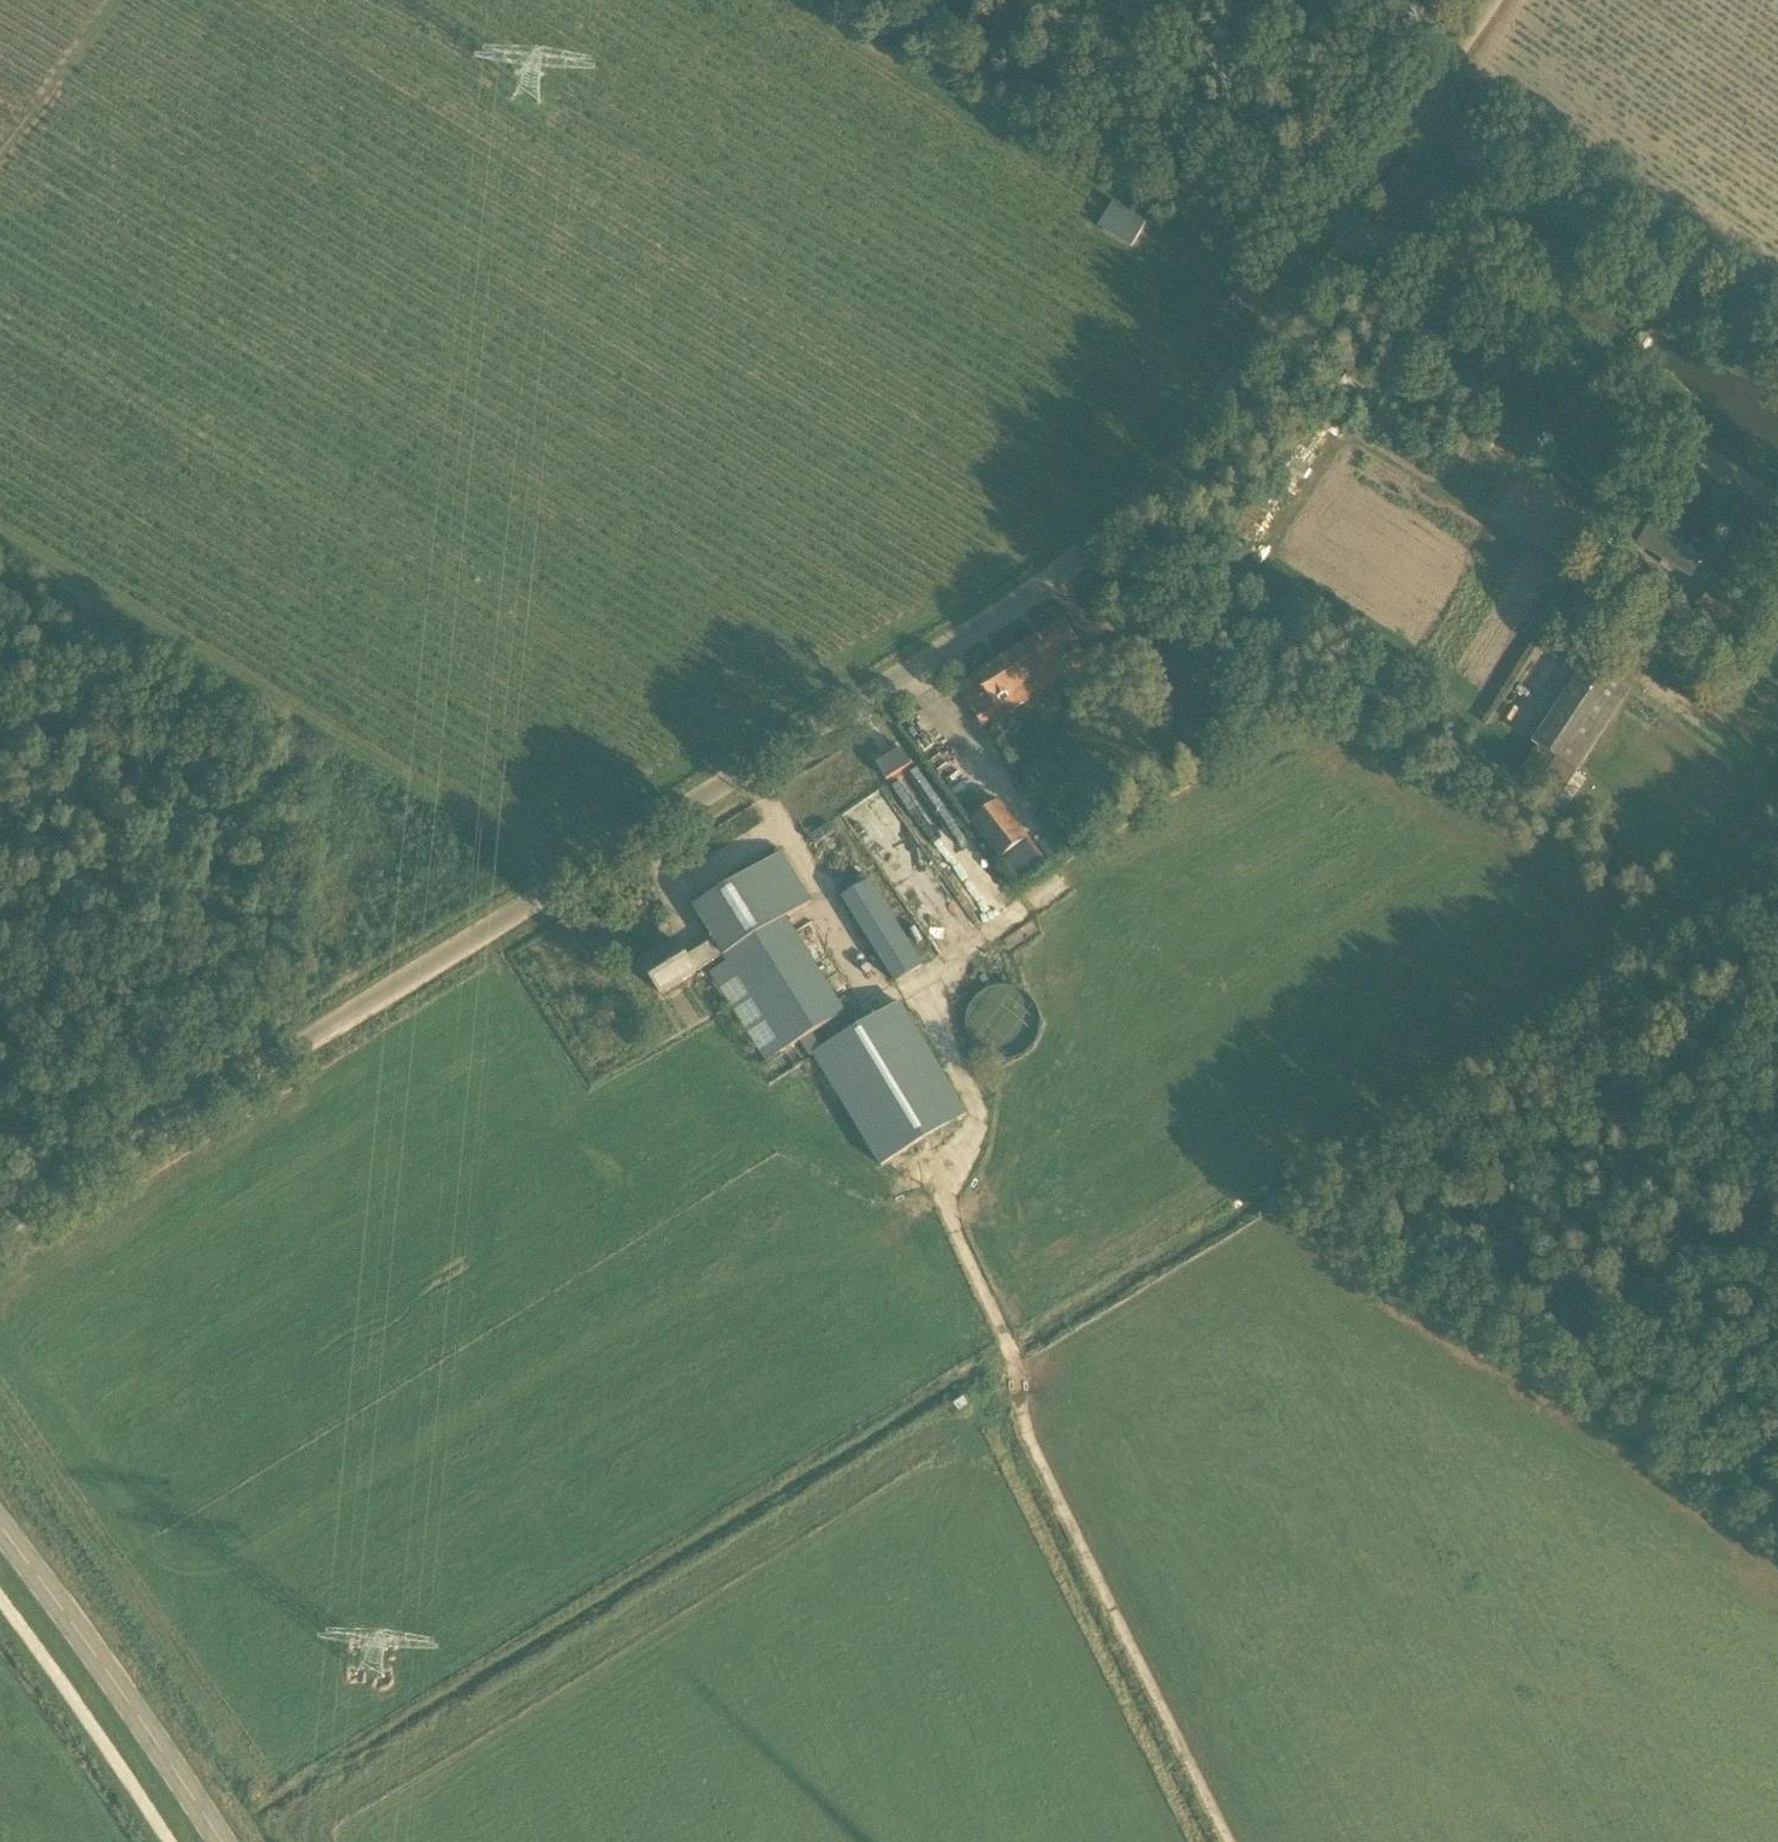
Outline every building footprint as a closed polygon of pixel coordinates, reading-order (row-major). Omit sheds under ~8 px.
[(1128,242),(1152,258),(1171,229),(1146,214),(1128,242)] [(1485,415),(1495,401),(1484,393),(1474,407),(1485,415)] [(1690,579),(1714,543),(1664,510),(1640,547),(1690,579)] [(1697,611),(1736,636),(1749,616),(1710,591),(1697,611)] [(1065,620),(979,673),(1004,715),(1057,682),(1050,671),(1084,651),(1065,620)] [(1586,780),(1576,774),(1632,691),(1588,662),(1533,744),(1538,747),(1518,778),(1566,810),(1570,804),(1574,807),(1587,788),(1583,785),(1586,780)] [(901,751),(876,766),(886,782),(912,767),(901,751)] [(996,797),(970,818),(999,856),(1026,836),(996,797)] [(849,1013),(789,918),(812,904),(781,854),(781,853),(694,908),(715,940),(686,958),(677,943),(643,964),(663,996),(726,956),(731,964),(713,975),(768,1063),(800,1042),(813,1035),(849,1013)] [(922,965),(882,902),(869,881),(842,898),(895,983),(922,965)] [(824,1052),(813,1035),(800,1042),(811,1060),(815,1058),(881,1167),(969,1114),(903,1004),(824,1052)]
